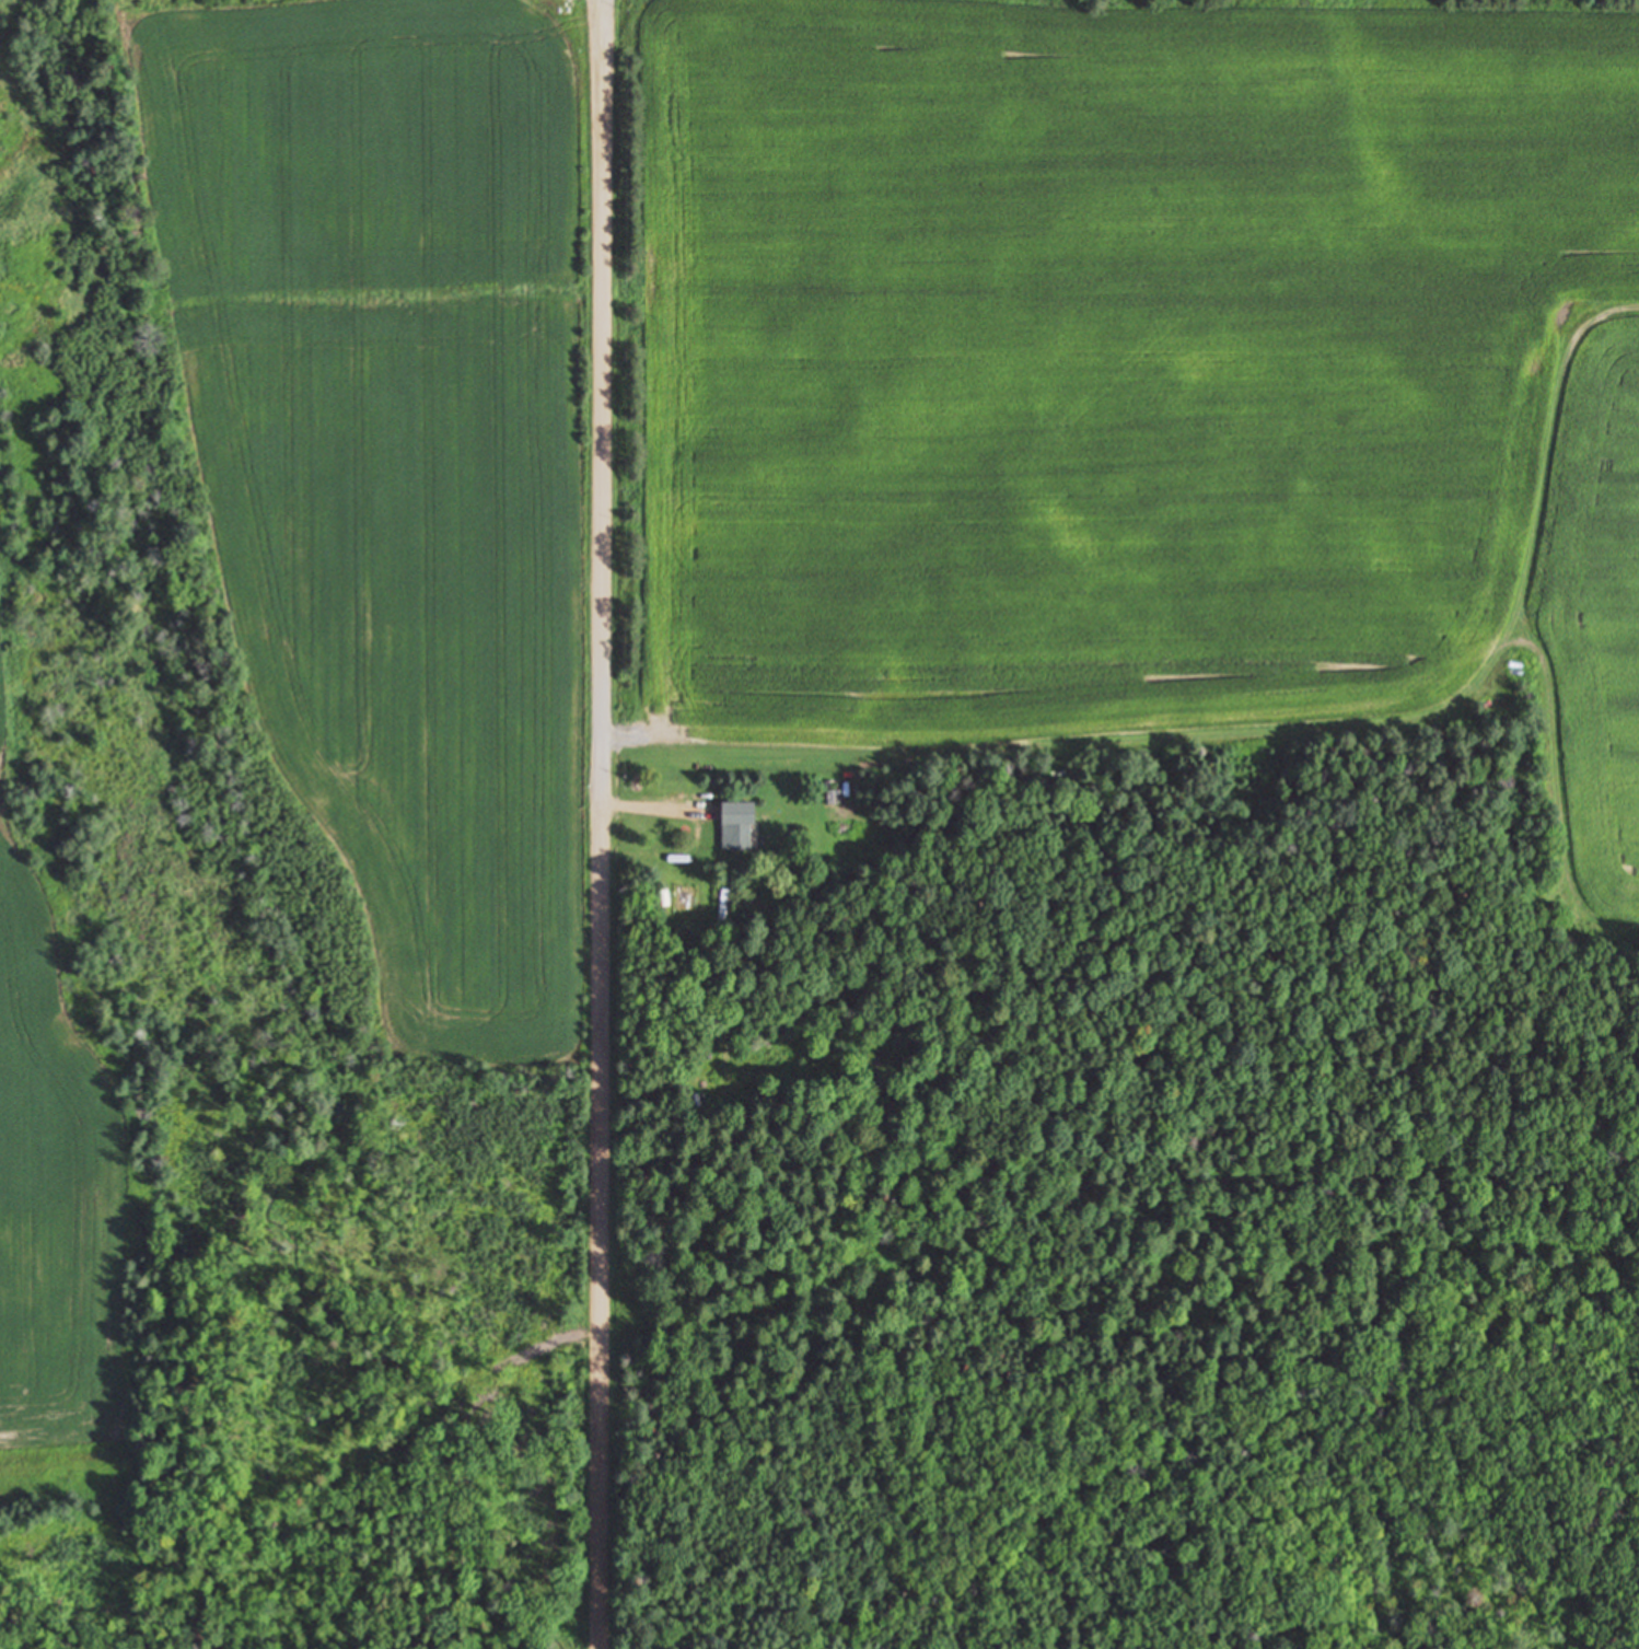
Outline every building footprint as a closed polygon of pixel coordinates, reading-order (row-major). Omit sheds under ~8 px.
[(748,803),(716,803),(717,853),(749,853),(748,803)] [(696,920),(696,885),(667,885),(667,920),(696,920)]
